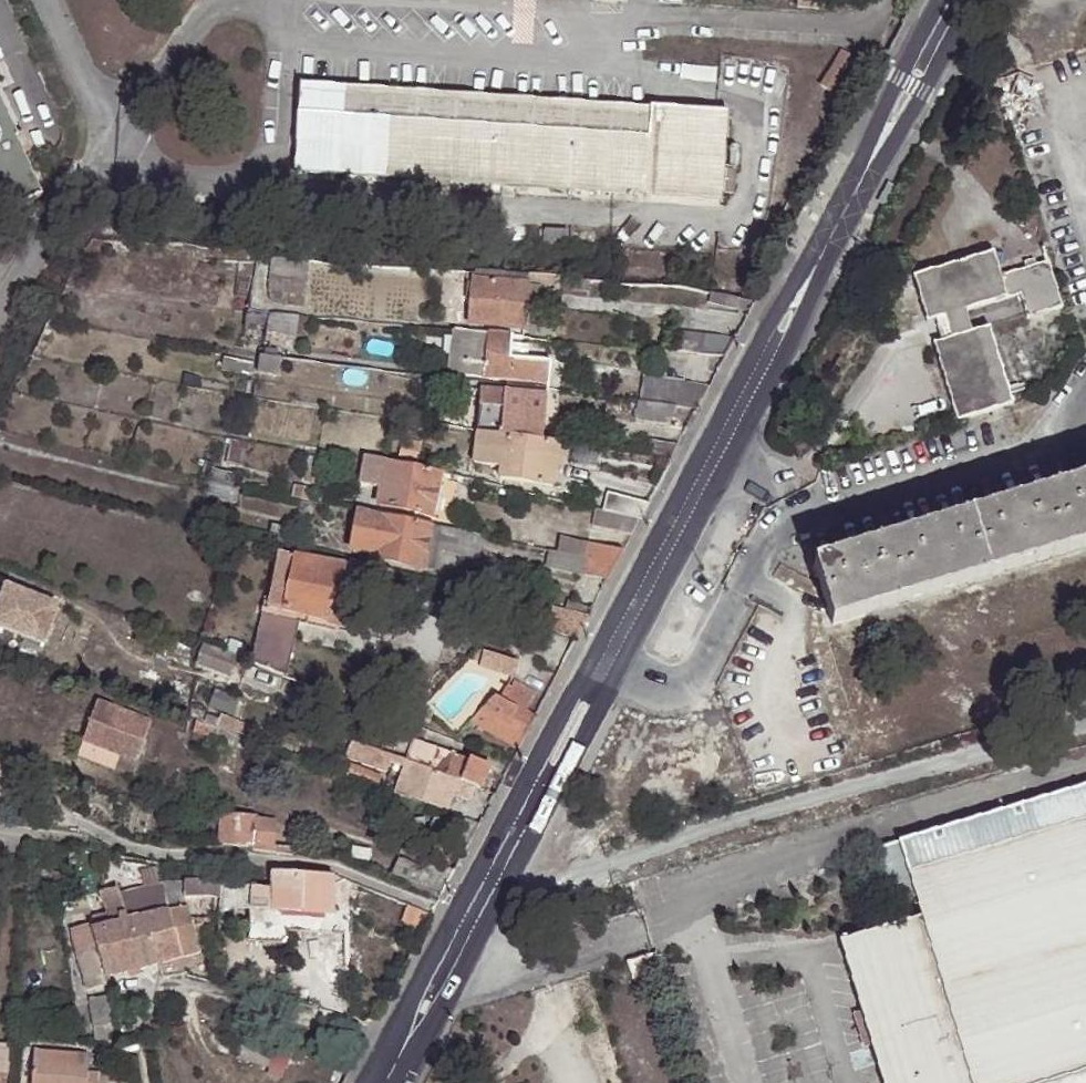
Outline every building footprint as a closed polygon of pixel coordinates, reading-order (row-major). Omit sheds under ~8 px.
[(792,10),(814,11),(814,0),(792,0),(792,10)] [(839,54),(818,89),(830,96),(851,61),(839,54)] [(1037,82),(1021,76),(1012,96),(1028,102),(1037,82)] [(299,83),(298,95),(646,120),(647,109),(299,83)] [(646,120),(298,95),(291,174),(719,201),(725,114),(647,109),(646,120)] [(39,196),(20,153),(27,150),(19,132),(11,136),(0,111),(0,214),(39,196)] [(573,249),(573,232),(541,229),(540,246),(573,249)] [(949,337),(940,338),(928,343),(952,420),(1008,403),(985,326),(968,330),(962,312),(1017,292),(1025,316),(1053,307),(1040,261),(996,274),(989,251),(909,276),(922,322),(935,319),(943,316),(949,337)] [(305,294),(309,263),(273,261),(269,292),(305,294)] [(523,327),(528,285),(475,280),(470,324),(523,327)] [(747,314),(753,306),(707,295),(705,302),(707,305),(747,314)] [(304,341),(307,315),(267,311),(264,321),(263,328),(263,336),(304,341)] [(935,319),(940,338),(949,337),(943,316),(935,319)] [(263,328),(264,321),(245,318),(243,333),(253,334),(254,329),(263,328)] [(472,333),(455,331),(451,360),(469,362),(472,333)] [(511,336),(472,333),(469,362),(468,375),(506,380),(508,378),(509,360),(511,336)] [(723,359),(733,341),(702,335),(694,355),(723,359)] [(424,370),(426,356),(419,355),(417,368),(424,370)] [(279,359),(260,356),(257,377),(277,378),(279,359)] [(469,362),(451,360),(450,373),(468,375),(469,362)] [(508,378),(547,383),(549,363),(509,360),(508,378)] [(248,378),(250,365),(222,361),(220,373),(231,375),(231,383),(234,383),(235,375),(248,378)] [(506,380),(505,391),(546,395),(547,383),(508,378),(506,380)] [(641,379),(638,402),(678,408),(682,386),(682,384),(641,379)] [(678,408),(697,411),(707,390),(682,386),(678,408)] [(480,388),(476,433),(499,435),(505,391),(480,388)] [(505,391),(499,435),(503,436),(542,441),(546,395),(505,391)] [(678,408),(638,402),(635,419),(676,425),(678,408)] [(499,435),(476,433),(471,463),(498,467),(503,436),(499,435)] [(503,436),(498,467),(496,478),(551,487),(558,445),(542,441),(503,436)] [(414,458),(417,446),(417,444),(397,441),(395,457),(414,460),(414,458)] [(644,459),(669,463),(678,445),(645,442),(644,459)] [(438,473),(386,462),(377,505),(428,516),(438,473)] [(241,487),(207,479),(202,498),(237,506),(241,487)] [(810,564),(828,624),(1085,548),(1085,482),(810,564)] [(604,493),(600,511),(619,517),(639,521),(648,503),(604,493)] [(600,511),(589,508),(583,526),(616,533),(619,517),(600,511)] [(427,525),(356,510),(348,549),(370,554),(369,559),(417,568),(424,540),(427,525)] [(616,533),(631,537),(639,521),(619,517),(616,533)] [(241,521),(239,534),(265,540),(268,528),(241,521)] [(424,540),(417,568),(431,573),(435,557),(436,553),(477,561),(482,537),(427,525),(424,540)] [(587,542),(583,556),(616,563),(624,550),(587,542)] [(547,569),(606,581),(616,563),(583,556),(550,551),(547,569)] [(275,552),(262,616),(279,618),(280,612),(291,555),(275,552)] [(348,565),(291,555),(280,612),(320,619),(323,604),(340,607),(348,565)] [(0,603),(0,626),(43,644),(59,607),(7,585),(0,603)] [(561,604),(559,610),(588,615),(591,609),(561,604)] [(588,615),(559,610),(552,632),(576,640),(588,615)] [(254,665),(284,677),(296,622),(279,618),(262,616),(261,615),(254,665)] [(194,670),(226,682),(234,659),(202,646),(194,670)] [(511,679),(516,663),(484,653),(478,669),(511,679)] [(505,702),(519,709),(531,684),(516,678),(505,702)] [(479,711),(524,736),(534,717),(519,709),(505,702),(493,695),(479,711)] [(97,701),(82,741),(116,754),(135,761),(150,721),(97,701)] [(468,721),(518,748),(524,736),(479,711),(468,721)] [(214,727),(192,719),(190,730),(210,737),(214,727)] [(214,727),(210,737),(208,743),(242,753),(248,739),(214,727)] [(116,754),(82,741),(77,754),(112,767),(116,754)] [(402,769),(405,761),(351,741),(344,758),(385,773),(389,764),(402,769)] [(411,746),(405,761),(472,787),(478,788),(478,789),(486,766),(419,742),(411,746)] [(472,787),(405,761),(402,769),(395,789),(448,809),(453,797),(466,803),(472,787)] [(395,789),(393,795),(446,815),(448,809),(395,789)] [(976,824),(869,855),(885,912),(909,905),(914,926),(835,950),(877,1082),(1085,1082),(1085,789),(976,824)] [(221,820),(222,846),(252,846),(255,821),(221,820)] [(252,846),(252,852),(294,858),(295,848),(272,846),(274,824),(255,821),(252,846)] [(271,886),(220,884),(219,907),(248,909),(246,941),(283,943),(284,932),(324,934),(324,931),(331,932),(332,903),(334,877),(330,875),(272,873),(271,886)] [(166,885),(139,887),(146,916),(168,911),(185,910),(185,897),(184,883),(166,885)] [(216,883),(184,883),(185,897),(216,896),(216,883)] [(139,887),(118,891),(126,922),(146,916),(139,887)] [(118,891),(118,889),(103,892),(108,912),(111,925),(126,922),(118,891)] [(324,931),(324,934),(346,935),(349,904),(332,903),(331,932),(324,931)] [(146,916),(126,922),(135,969),(182,958),(179,936),(193,933),(185,910),(168,911),(146,916)] [(111,925),(108,912),(92,917),(95,929),(90,932),(104,975),(105,978),(135,969),(126,922),(111,925)] [(104,975),(90,932),(90,931),(88,926),(68,931),(76,957),(83,981),(104,975)] [(179,936),(182,958),(198,952),(193,933),(179,936)] [(106,986),(105,978),(104,975),(83,981),(86,992),(106,986)] [(90,1040),(114,1037),(109,996),(85,999),(90,1040)] [(13,1041),(0,1040),(0,1082),(9,1082),(13,1041)] [(101,1075),(84,1073),(86,1055),(33,1051),(30,1082),(101,1082),(101,1075)]
